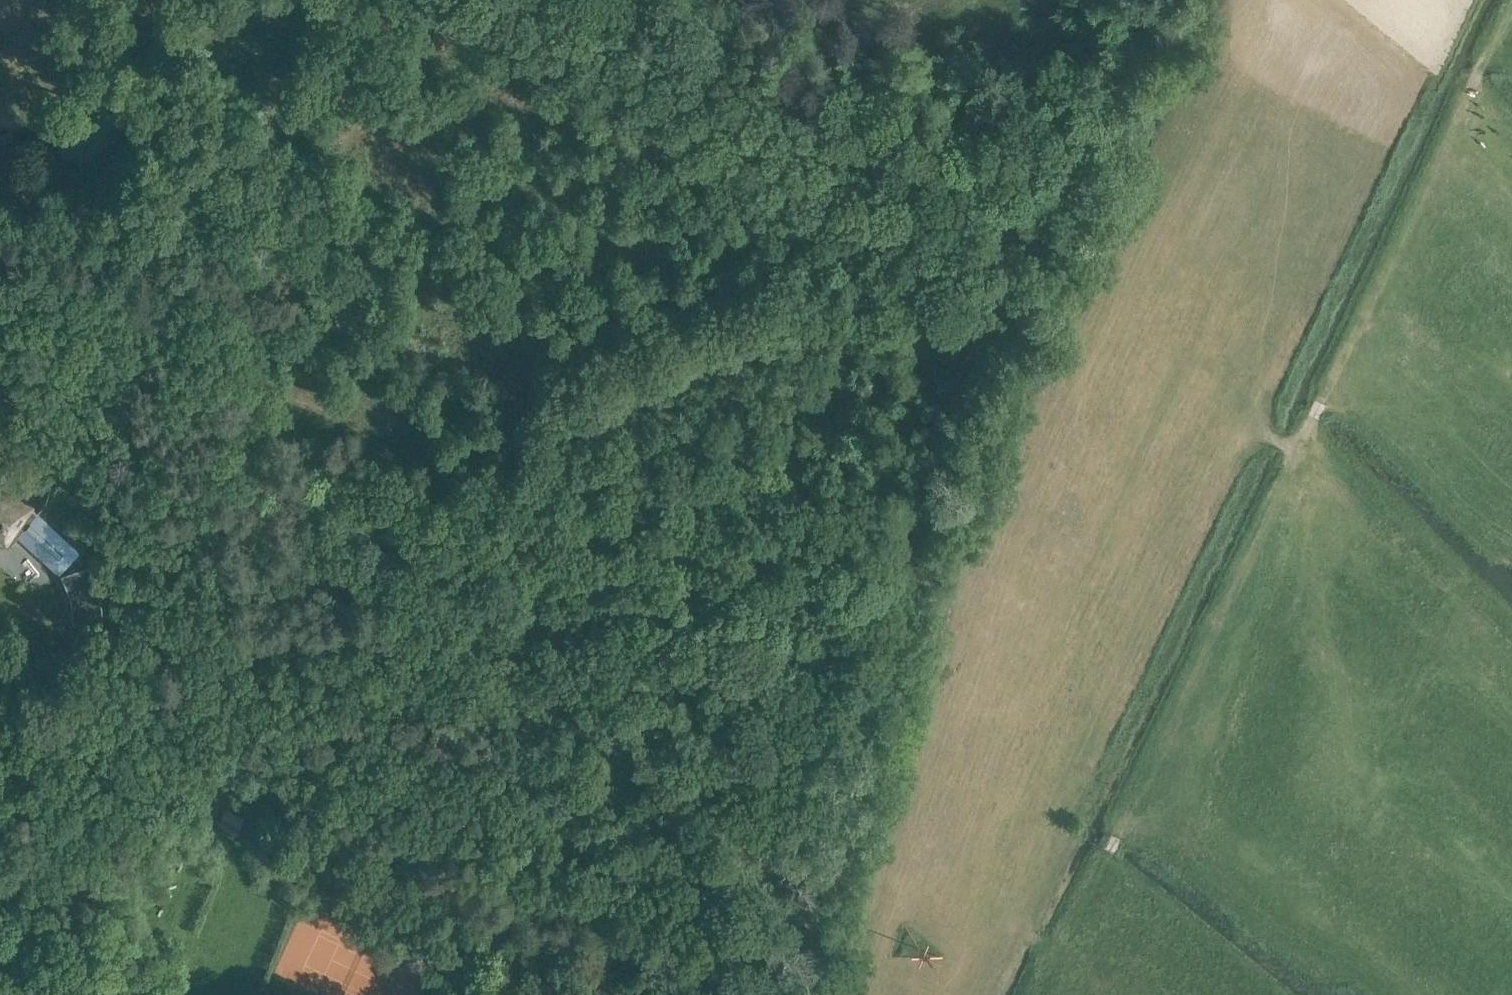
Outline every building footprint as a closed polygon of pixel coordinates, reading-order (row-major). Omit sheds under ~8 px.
[(4,543),(11,545),(12,544),(8,543),(4,542),(9,534),(15,539),(18,536),(60,573),(81,550),(45,517),(55,506),(93,517),(99,498),(51,485),(50,486),(45,501),(37,510),(32,506),(18,497),(3,491),(0,490),(0,542),(4,543)]
